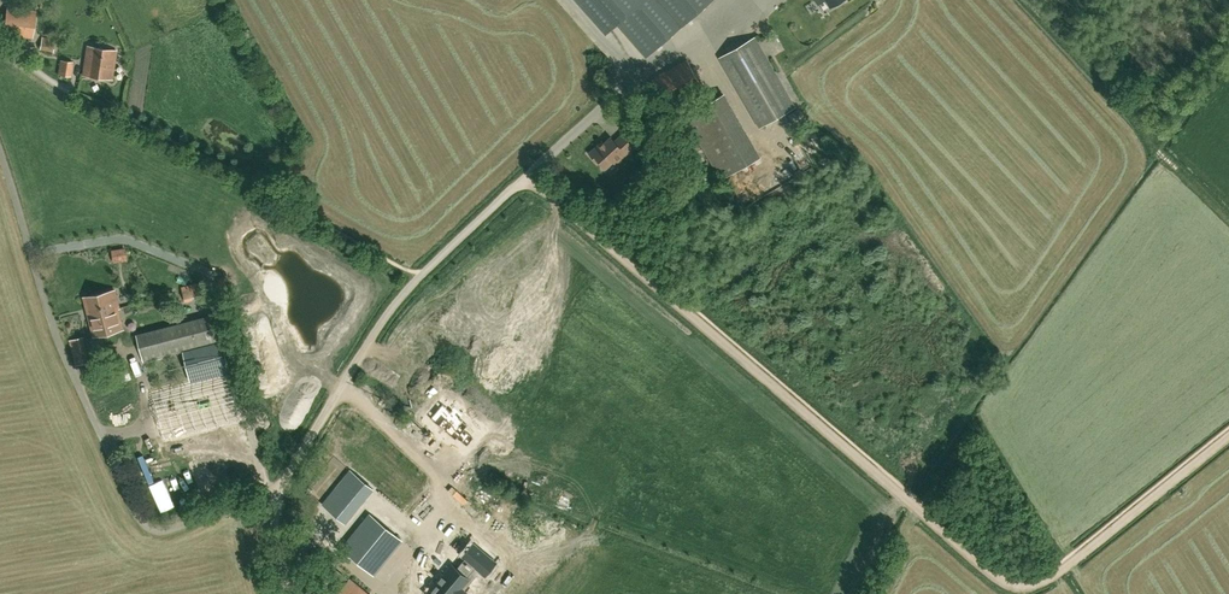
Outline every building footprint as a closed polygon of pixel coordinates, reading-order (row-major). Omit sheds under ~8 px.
[(607,32),(617,23),(645,56),(709,0),(579,0),(607,32)] [(33,37),(36,10),(7,6),(3,33),(33,37)] [(719,56),(728,75),(759,128),(795,107),(755,38),(719,56)] [(53,52),(55,42),(42,40),(40,49),(53,52)] [(85,63),(83,75),(112,79),(114,67),(116,51),(87,46),(85,63)] [(71,76),(74,61),(61,59),(58,74),(71,76)] [(669,107),(703,87),(687,59),(652,79),(669,107)] [(685,115),(722,177),(763,153),(726,90),(685,115)] [(599,144),(591,152),(598,160),(600,159),(607,166),(615,160),(617,162),(635,145),(624,133),(616,140),(612,136),(601,146),(599,144)] [(128,257),(113,259),(114,265),(129,264),(128,257)] [(85,296),(94,335),(123,328),(117,307),(119,307),(114,289),(85,296)] [(221,341),(214,315),(128,336),(134,363),(183,351),(191,380),(151,390),(163,438),(240,419),(228,371),(229,371),(221,341)] [(451,410),(442,404),(430,418),(455,440),(457,438),(467,446),(474,438),(464,429),(468,425),(460,418),(463,414),(454,407),(451,410)] [(365,415),(357,423),(374,438),(381,430),(365,415)] [(380,481),(358,463),(331,497),(353,515),(380,481)] [(371,514),(342,548),(372,573),(401,540),(371,514)] [(467,592),(465,590),(464,590),(461,588),(469,579),(467,577),(475,567),(477,569),(480,570),(485,575),(495,563),(488,556),(473,544),(463,556),(465,558),(456,568),(452,565),(430,592),(432,593),(465,593),(467,592)] [(348,579),(337,593),(367,593),(348,579)]
